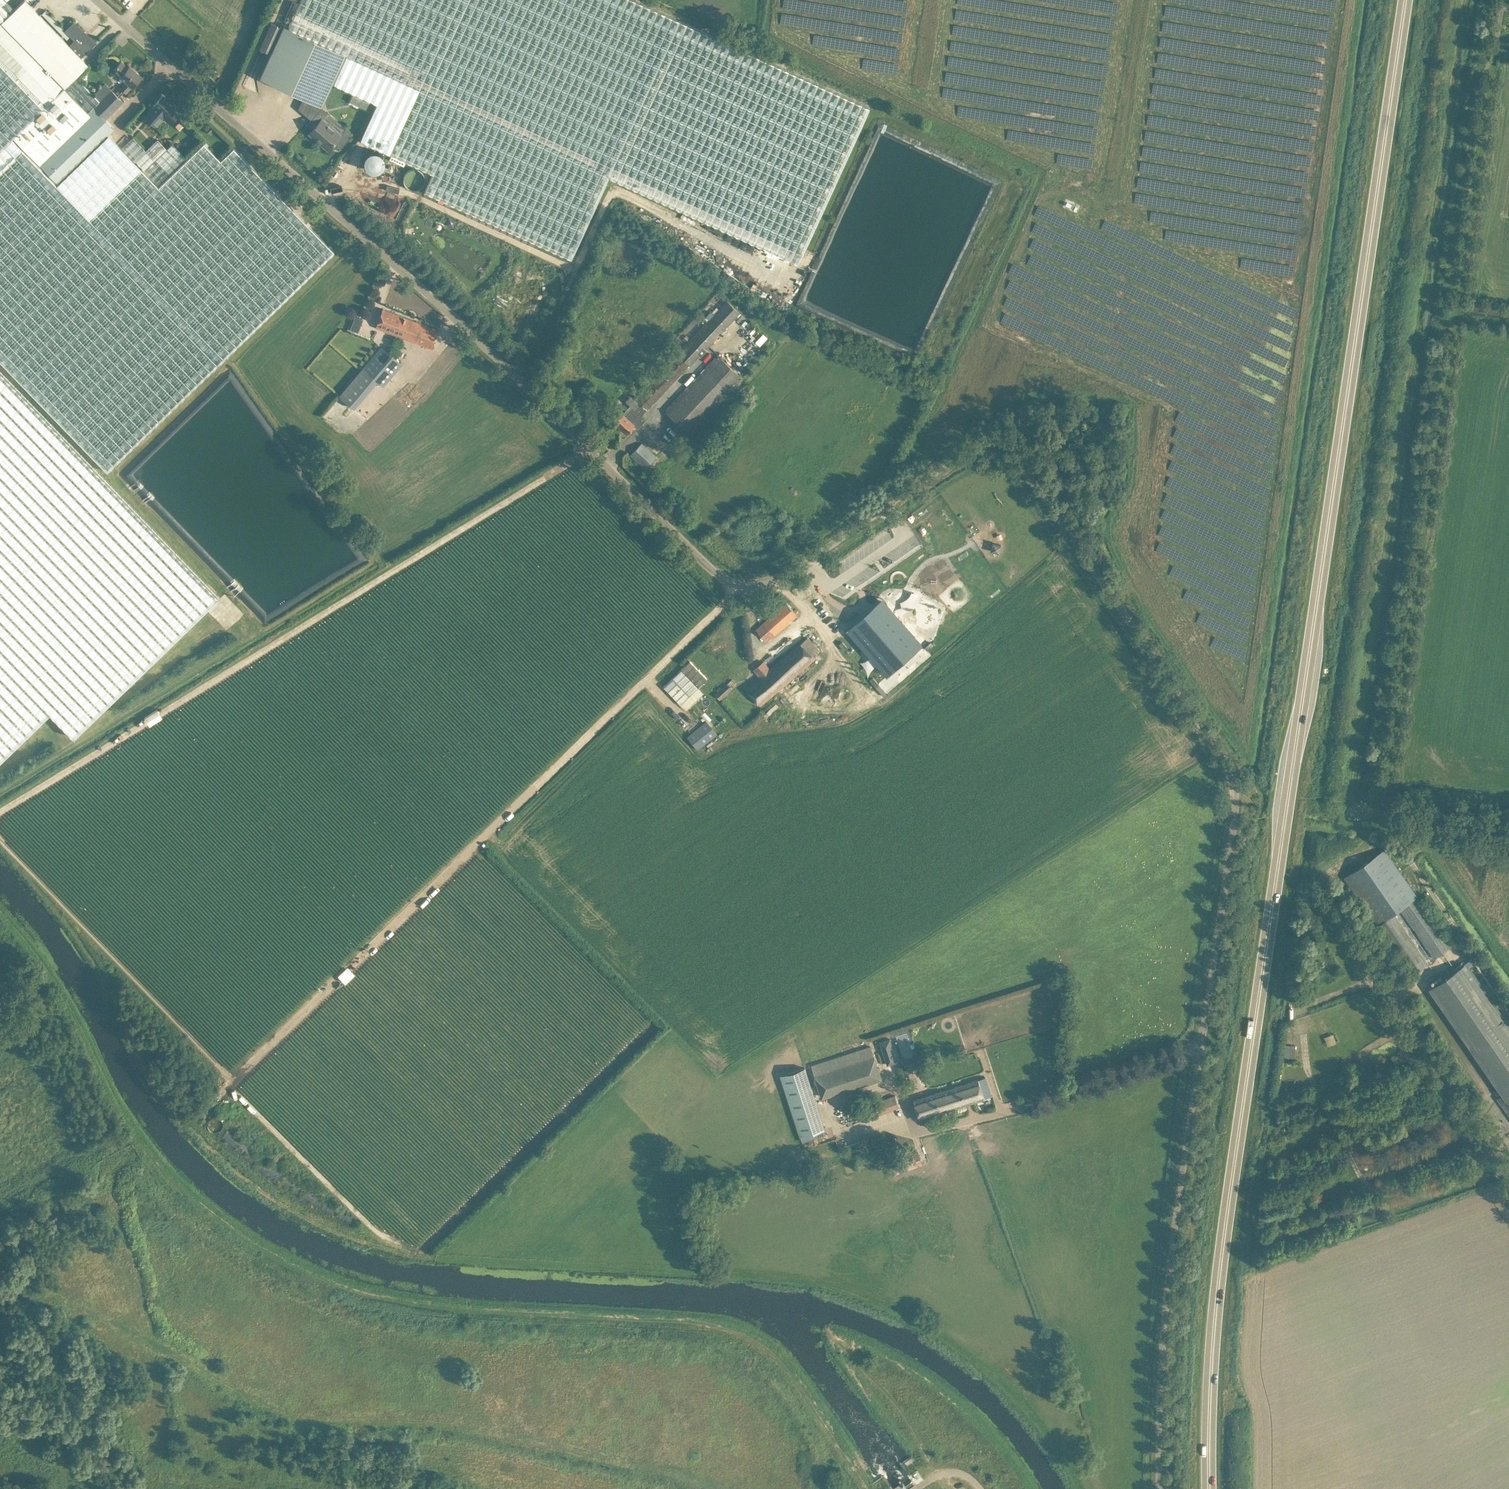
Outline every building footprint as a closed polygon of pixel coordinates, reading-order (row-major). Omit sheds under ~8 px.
[(107,471),(109,469),(334,251),(233,147),(220,160),(204,142),(158,186),(157,185),(186,157),(172,143),(166,148),(157,139),(146,150),(135,160),(144,169),(143,171),(107,134),(113,128),(105,119),(123,101),(105,83),(94,94),(76,76),(88,64),(81,57),(96,42),(89,36),(88,37),(73,22),(66,30),(46,9),(40,15),(25,0),(23,0),(15,8),(10,13),(2,4),(6,0),(0,0),(0,360),(107,471)] [(638,0),(301,0),(288,27),(283,25),(282,28),(271,22),(259,48),(270,53),(259,77),(321,106),(332,82),(377,102),(360,139),(433,172),(424,190),(571,257),(608,176),(797,263),(869,106),(638,0)] [(291,1),(284,16),(290,19),(297,4),(291,1)] [(121,61),(112,70),(125,81),(120,87),(125,92),(131,85),(132,86),(141,76),(129,65),(128,67),(121,61)] [(162,95),(152,106),(160,114),(154,120),(165,130),(171,123),(172,124),(183,112),(172,103),(162,95)] [(322,106),(305,125),(311,130),(309,132),(328,149),(334,142),(340,147),(353,133),(351,132),(346,127),(322,106)] [(370,151),(368,152),(366,154),(364,157),(364,160),(364,163),(365,166),(367,168),(370,169),(373,170),(375,170),(377,169),(379,168),(381,167),(382,166),(383,164),(384,162),(384,160),(384,157),(383,155),(382,154),(381,153),(379,151),(377,150),(376,150),(375,150),(373,150),(371,150),(370,151)] [(448,224),(453,226),(455,220),(449,217),(447,221),(448,224)] [(511,273),(516,261),(511,259),(506,272),(511,273)] [(622,412),(620,414),(614,421),(625,432),(633,424),(637,427),(645,418),(641,414),(646,409),(647,409),(689,365),(691,366),(739,312),(727,300),(635,399),(640,404),(635,409),(633,407),(625,415),(622,412)] [(376,326),(404,337),(410,319),(383,308),(376,326)] [(349,327),(357,330),(361,317),(352,315),(349,327)] [(438,329),(410,319),(404,337),(431,347),(438,329)] [(381,346),(363,368),(383,385),(401,363),(381,346)] [(664,409),(689,433),(742,377),(718,353),(664,409)] [(50,712),(74,736),(218,597),(0,372),(0,760),(50,712)] [(641,442),(637,446),(630,454),(645,468),(656,456),(641,442)] [(925,640),(889,599),(854,630),(891,670),(925,640)] [(797,614),(787,602),(757,629),(767,641),(797,614)] [(746,687),(753,695),(760,704),(815,658),(813,655),(820,649),(808,637),(802,643),(770,668),(764,660),(754,668),(760,676),(746,687)] [(928,649),(935,643),(932,640),(925,645),(926,646),(928,649)] [(841,692),(872,663),(853,642),(823,671),(826,675),(814,688),(822,696),(834,684),(841,692)] [(661,686),(680,704),(697,686),(678,668),(661,686)] [(720,698),(731,688),(727,683),(715,693),(720,698)] [(717,733),(706,720),(687,736),(698,749),(717,733)] [(1384,848),(1344,876),(1377,923),(1417,896),(1384,848)] [(1452,946),(1418,897),(1401,909),(1434,958),(1452,946)] [(1429,962),(1395,913),(1377,925),(1412,974),(1429,962)] [(1430,987),(1503,1094),(1498,1097),(1508,1113),(1508,1009),(1474,957),(1430,987)] [(900,1057),(911,1054),(904,1033),(893,1037),(900,1057)] [(815,1076),(821,1096),(881,1077),(872,1046),(812,1065),(815,1075),(815,1076)] [(917,1083),(911,1064),(903,1066),(909,1085),(917,1083)] [(825,1127),(806,1066),(781,1074),(800,1136),(825,1127)] [(932,1094),(914,1099),(917,1108),(920,1118),(992,1095),(989,1085),(986,1076),(941,1091),(932,1094)] [(862,1119),(900,1105),(896,1095),(859,1110),(862,1119)]
